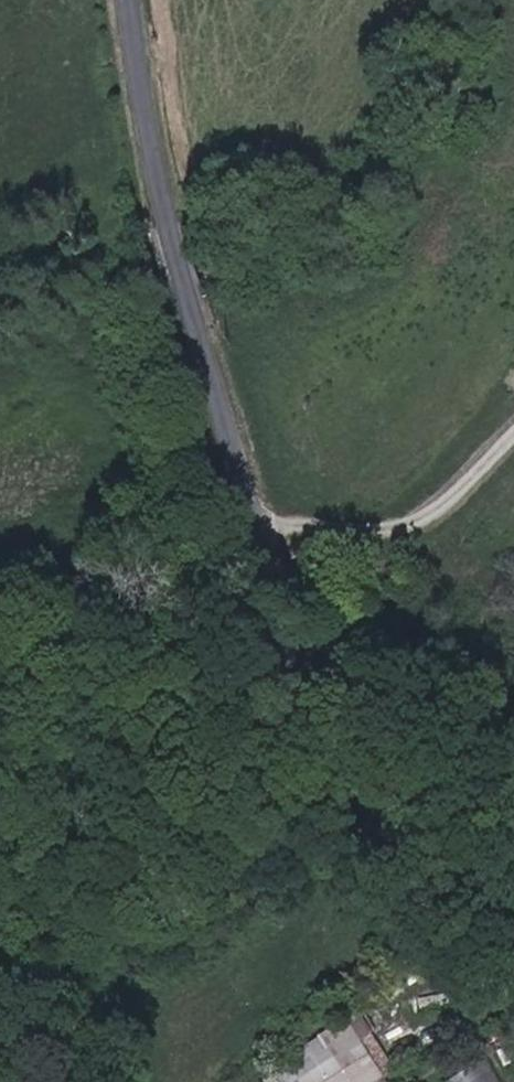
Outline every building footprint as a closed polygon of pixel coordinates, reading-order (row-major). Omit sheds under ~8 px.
[(362,1074),(343,1048),(319,1066),(331,1081),(350,1081),(362,1074)] [(492,1056),(450,1073),(453,1081),(503,1081),(492,1056)]
